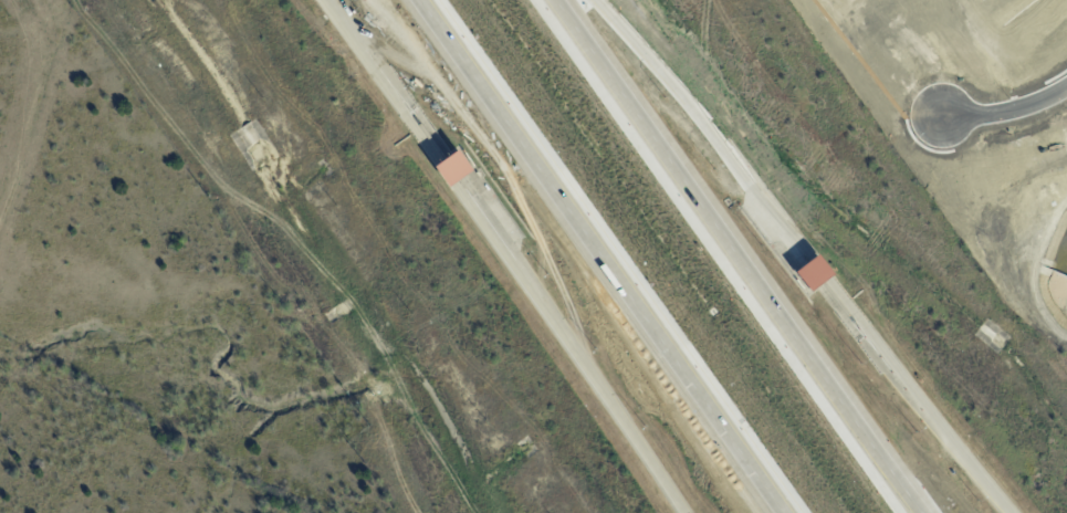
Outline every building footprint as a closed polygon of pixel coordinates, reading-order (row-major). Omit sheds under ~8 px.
[(452,184),(448,187),(432,166),(438,163),(456,149),(471,170),(452,184)] [(826,278),(808,291),(794,271),(810,258),(816,254),(831,274),(826,278)]
